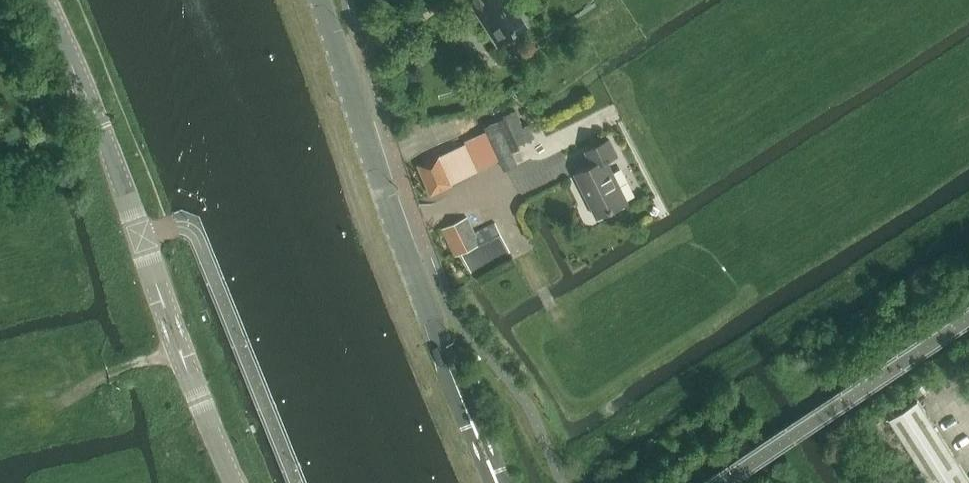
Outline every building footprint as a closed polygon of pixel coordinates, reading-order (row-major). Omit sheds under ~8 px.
[(499,45),(529,26),(512,0),(469,0),(499,45)] [(486,128),(487,131),(465,141),(467,144),(439,157),(419,166),(431,194),(452,185),(479,173),(476,168),(477,168),(478,169),(500,159),(502,162),(506,171),(518,165),(512,153),(520,149),(519,145),(535,138),(529,125),(524,127),(516,110),(505,116),(507,119),(486,128)] [(576,174),(598,217),(628,201),(607,160),(618,155),(610,139),(587,151),(594,165),(576,174)] [(456,256),(462,253),(470,271),(510,251),(496,222),(475,233),(467,217),(449,225),(442,228),(456,256)] [(919,402),(891,420),(931,482),(968,482),(968,481),(919,402)]
